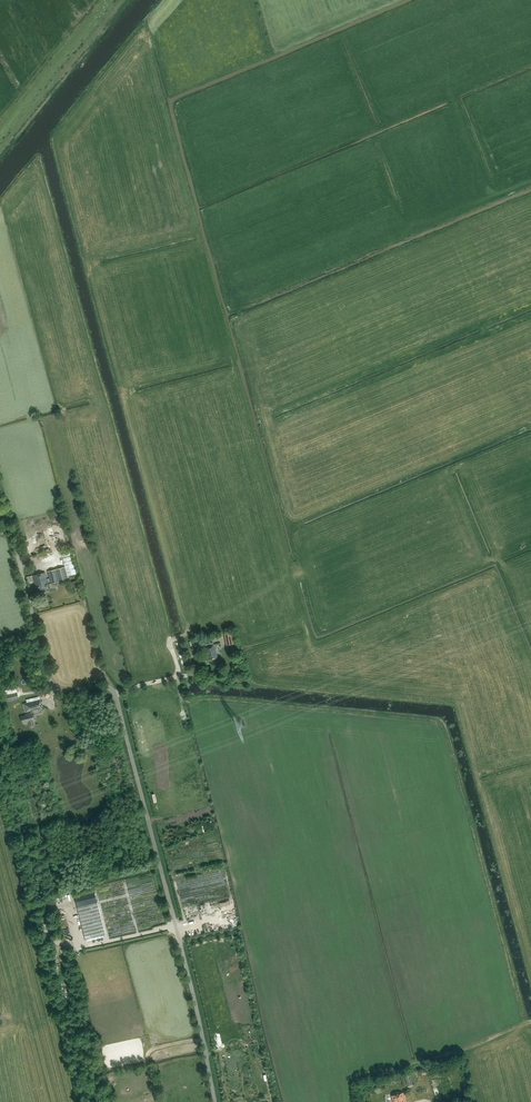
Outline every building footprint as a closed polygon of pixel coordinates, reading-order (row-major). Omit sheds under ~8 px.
[(70,552),(62,554),(65,567),(47,571),(50,584),(69,579),(68,576),(76,574),(70,552)] [(47,584),(48,584),(45,572),(33,575),(36,587),(37,587),(39,593),(48,591),(47,588),(48,588),(47,584)] [(234,644),(231,632),(225,633),(227,645),(234,644)] [(209,660),(217,658),(214,645),(206,647),(209,660)] [(17,691),(5,694),(7,702),(19,699),(17,691)] [(34,712),(33,710),(42,707),(40,699),(27,703),(29,711),(31,710),(32,712),(26,714),(26,715),(21,717),(23,722),(29,721),(29,723),(30,726),(31,728),(34,727),(35,724),(34,722),(34,721),(36,720),(34,712)] [(97,902),(94,891),(75,896),(77,906),(97,902)] [(97,902),(77,906),(86,941),(106,936),(97,902)] [(413,1084),(409,1072),(403,1074),(407,1086),(413,1084)] [(434,1088),(439,1086),(437,1078),(431,1080),(434,1088)] [(403,1092),(391,1095),(393,1101),(406,1101),(403,1092)]
